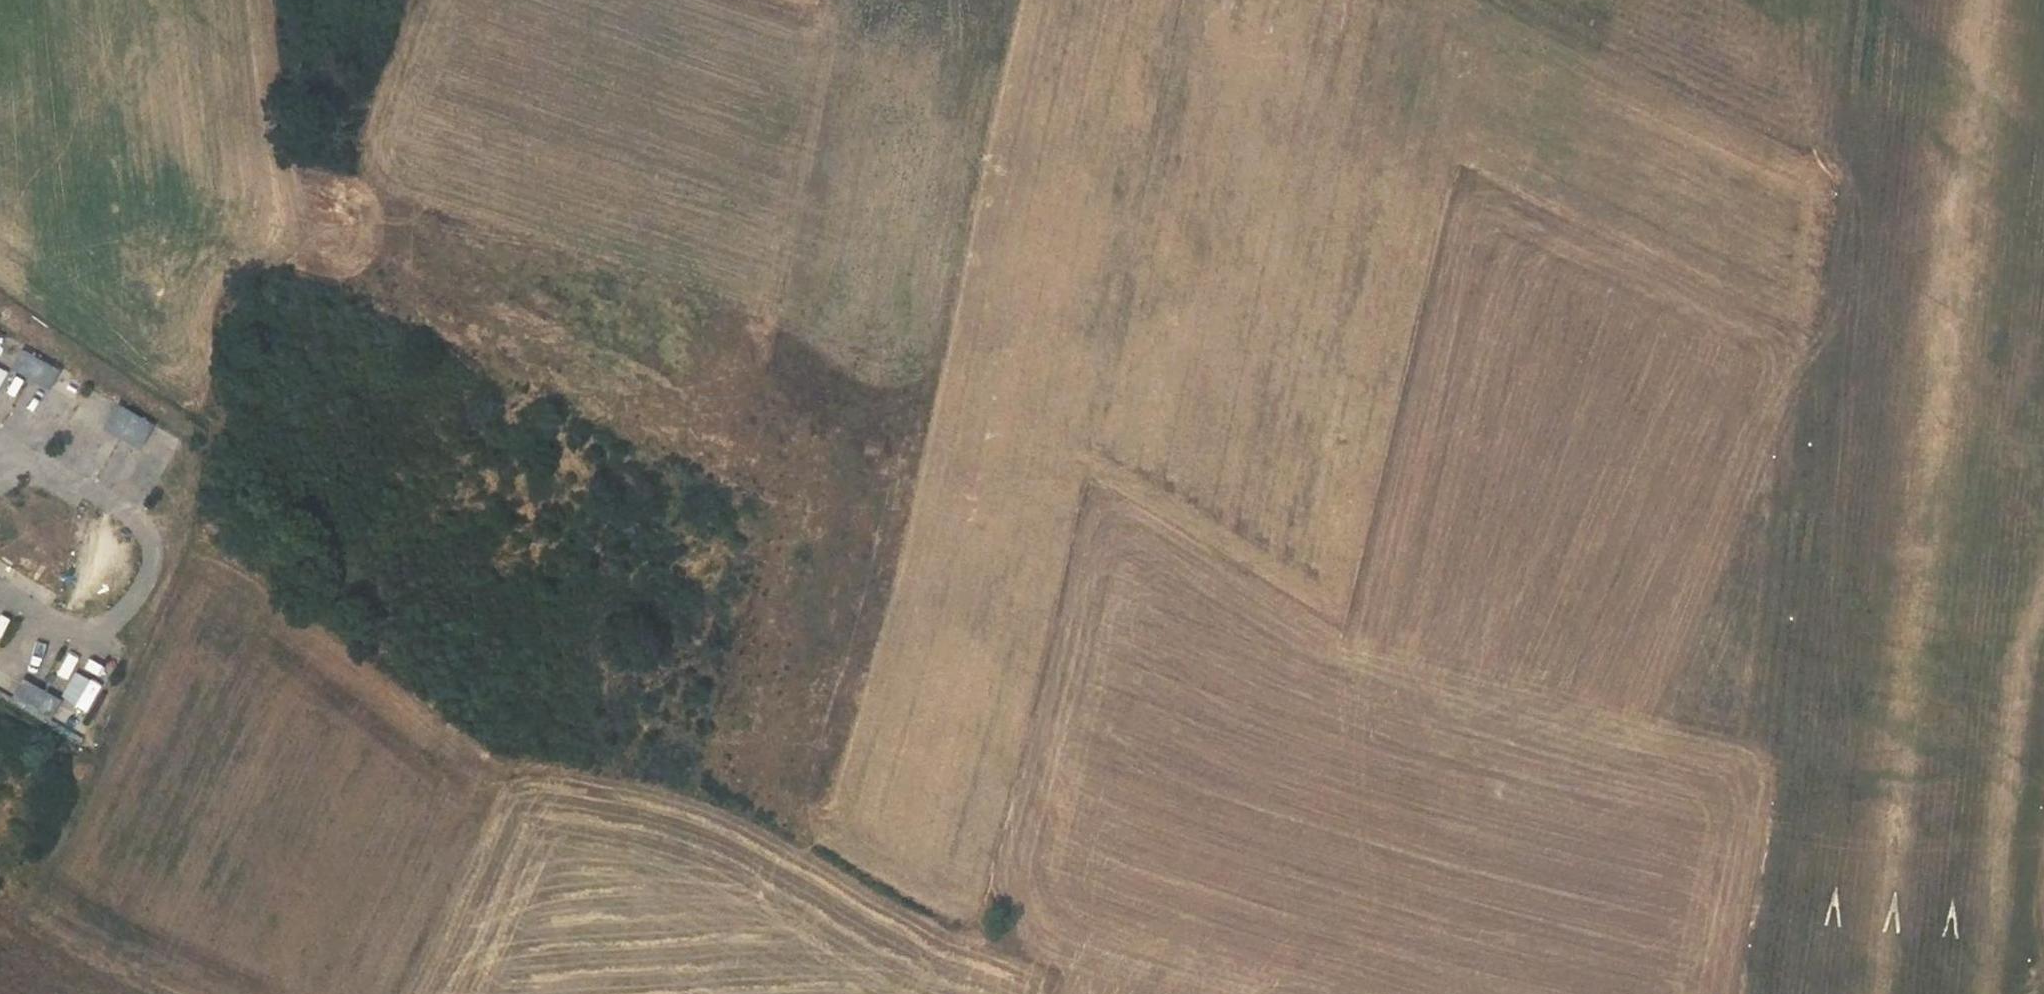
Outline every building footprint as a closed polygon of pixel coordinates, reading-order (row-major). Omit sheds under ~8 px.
[(28,353),(21,365),(28,369),(26,372),(34,377),(36,374),(44,378),(50,366),(28,353)] [(120,413),(113,424),(120,428),(118,432),(126,437),(128,433),(135,437),(142,426),(120,413)] [(92,455),(103,428),(74,416),(63,442),(92,455)] [(58,694),(84,710),(102,682),(76,666),(58,694)] [(31,693),(24,689),(17,701),(40,714),(47,702),(40,698),(42,695),(33,690),(31,693)]
